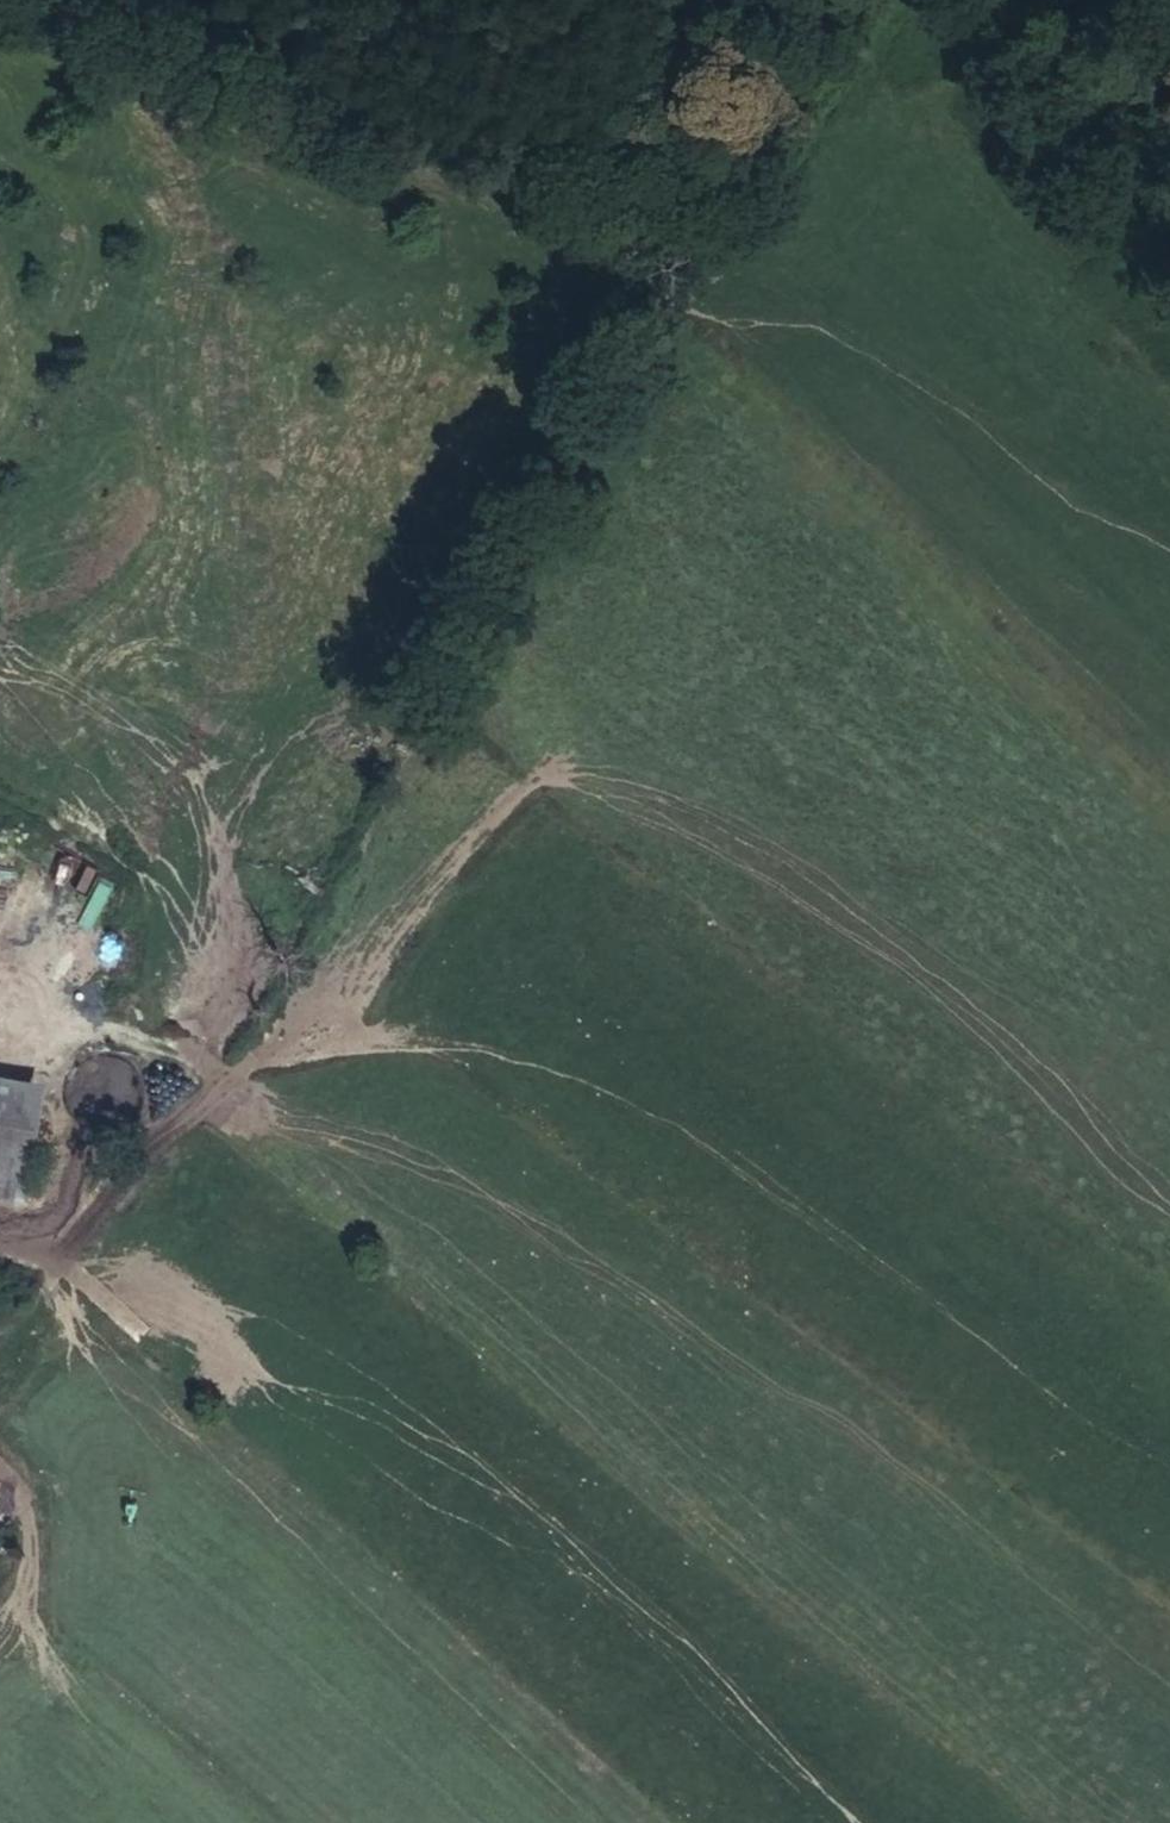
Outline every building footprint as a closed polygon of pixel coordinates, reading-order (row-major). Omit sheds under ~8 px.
[(65,936),(95,867),(0,826),(0,908),(65,936)] [(37,1103),(0,1096),(0,1202),(20,1205),(37,1103)]
